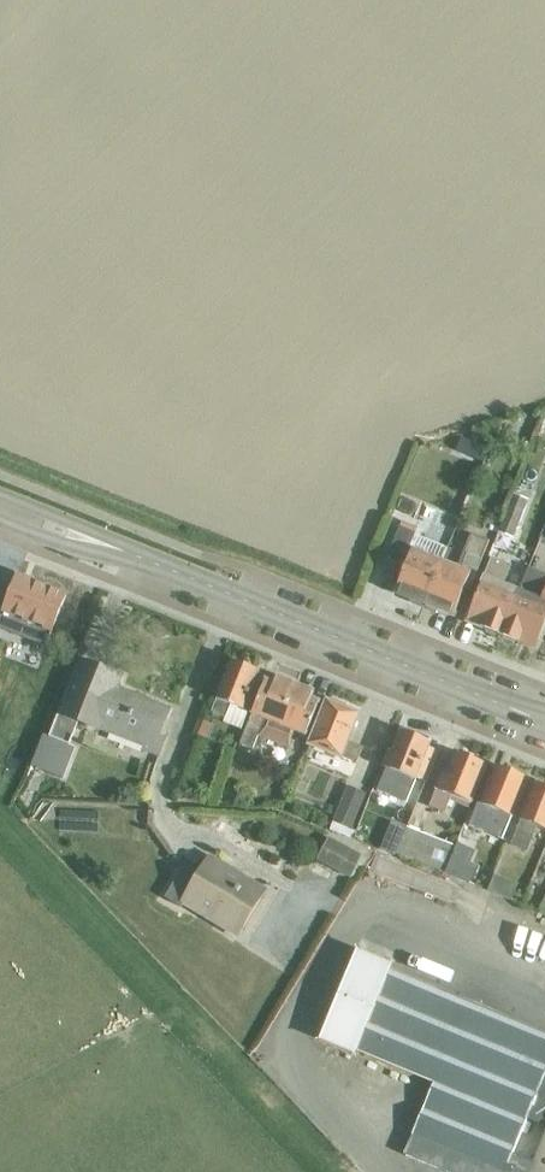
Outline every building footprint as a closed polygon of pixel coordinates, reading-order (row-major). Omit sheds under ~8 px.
[(477,444),(471,459),(483,463),(489,449),(477,444)] [(528,502),(516,497),(501,534),(514,539),(528,502)] [(399,528),(388,558),(406,565),(395,592),(411,598),(409,603),(422,608),(442,561),(447,549),(414,536),(417,529),(402,523),(399,528)] [(442,561),(422,608),(436,614),(438,609),(453,615),(464,589),(469,590),(488,542),(471,535),(458,567),(442,561)] [(500,635),(518,593),(501,586),(509,566),(491,560),(466,622),(485,629),(485,633),(494,637),(498,634),(500,635)] [(527,570),(524,579),(518,593),(500,635),(503,636),(503,641),(513,645),(516,642),(534,649),(544,623),(544,577),(527,570)] [(0,599),(0,630),(45,648),(65,596),(17,577),(9,597),(2,594),(0,599)] [(241,730),(247,712),(243,710),(259,671),(231,660),(211,713),(225,718),(223,723),(241,730)] [(121,677),(80,661),(49,738),(69,745),(78,721),(145,746),(144,748),(160,754),(167,735),(162,733),(171,709),(117,688),(121,677)] [(272,742),(294,685),(276,678),(273,684),(265,681),(239,745),(252,750),(258,736),(272,742)] [(294,685),(272,742),(289,749),(295,732),(306,736),(319,703),(310,699),(313,692),(294,685)] [(356,764),(362,748),(347,742),(358,716),(344,710),(346,706),(332,700),(330,705),(327,703),(310,746),(356,764)] [(209,740),(214,727),(203,723),(198,735),(209,740)] [(385,768),(376,791),(404,803),(414,779),(415,780),(430,743),(427,742),(428,738),(414,733),(413,736),(401,731),(392,753),(388,751),(382,766),(385,768)] [(43,735),(32,766),(62,777),(73,746),(69,745),(49,738),(43,735)] [(456,753),(450,768),(447,776),(442,774),(429,807),(444,813),(450,796),(470,804),(485,765),(483,764),(484,760),(470,755),(468,758),(456,753)] [(478,803),(468,826),(501,839),(510,816),(511,817),(525,781),(522,780),(522,775),(512,772),(509,774),(496,769),(489,788),(485,786),(478,803)] [(511,844),(522,848),(531,825),(544,831),(544,789),(534,785),(511,844)] [(366,794),(348,786),(333,822),(351,829),(366,794)] [(238,787),(232,801),(244,807),(250,792),(238,787)] [(396,854),(406,827),(392,822),(380,851),(395,857),(396,854)] [(406,827),(396,854),(445,873),(456,847),(406,827)] [(350,878),(362,857),(328,838),(316,860),(350,878)] [(237,936),(265,891),(209,857),(197,877),(183,868),(165,898),(180,907),(183,903),(237,936)] [(452,858),(445,873),(461,880),(470,883),(476,868),(467,864),(452,858)] [(518,884),(494,874),(487,891),(511,901),(518,884)] [(318,1041),(354,1056),(356,1050),(434,1083),(412,1136),(404,1155),(445,1171),(544,1171),(544,1034),(390,969),(392,964),(356,950),(318,1041)]
